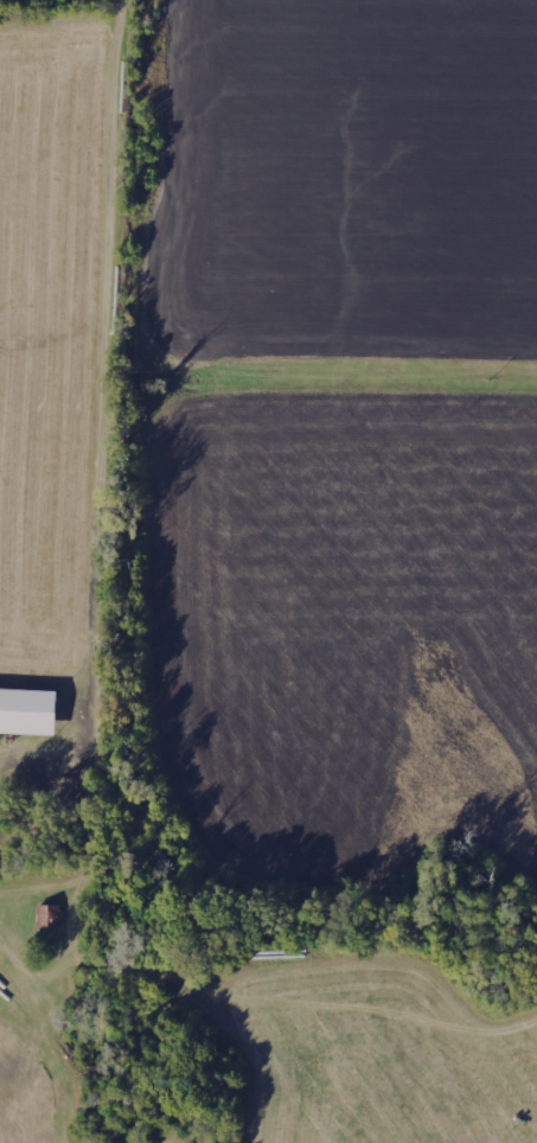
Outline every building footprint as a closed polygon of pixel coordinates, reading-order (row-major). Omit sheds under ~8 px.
[(55,736),(56,692),(0,691),(0,735),(55,736)]
